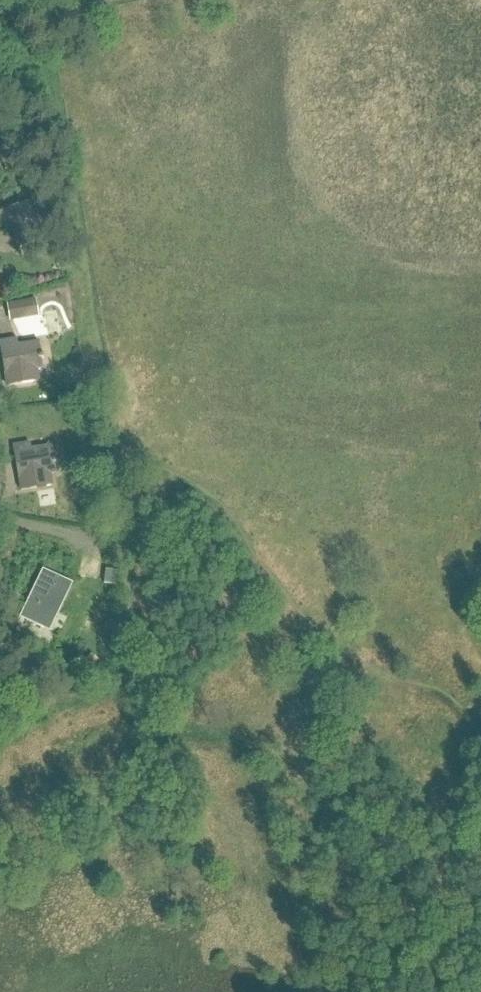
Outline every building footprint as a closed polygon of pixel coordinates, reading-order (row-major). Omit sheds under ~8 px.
[(31,206),(0,216),(0,220),(4,233),(12,231),(18,251),(35,246),(34,244),(42,241),(31,206)] [(2,344),(7,376),(8,387),(40,382),(38,372),(42,371),(41,361),(46,360),(46,356),(43,356),(41,345),(20,348),(19,342),(2,344)] [(30,445),(13,448),(21,493),(53,488),(51,475),(56,474),(54,465),(59,464),(58,461),(55,461),(53,449),(31,453),(30,445)] [(105,570),(104,584),(116,585),(117,571),(105,570)] [(53,614),(68,584),(45,572),(30,603),(53,614)] [(7,599),(17,603),(19,598),(10,593),(7,599)] [(91,656),(84,664),(91,670),(98,662),(91,656)]
